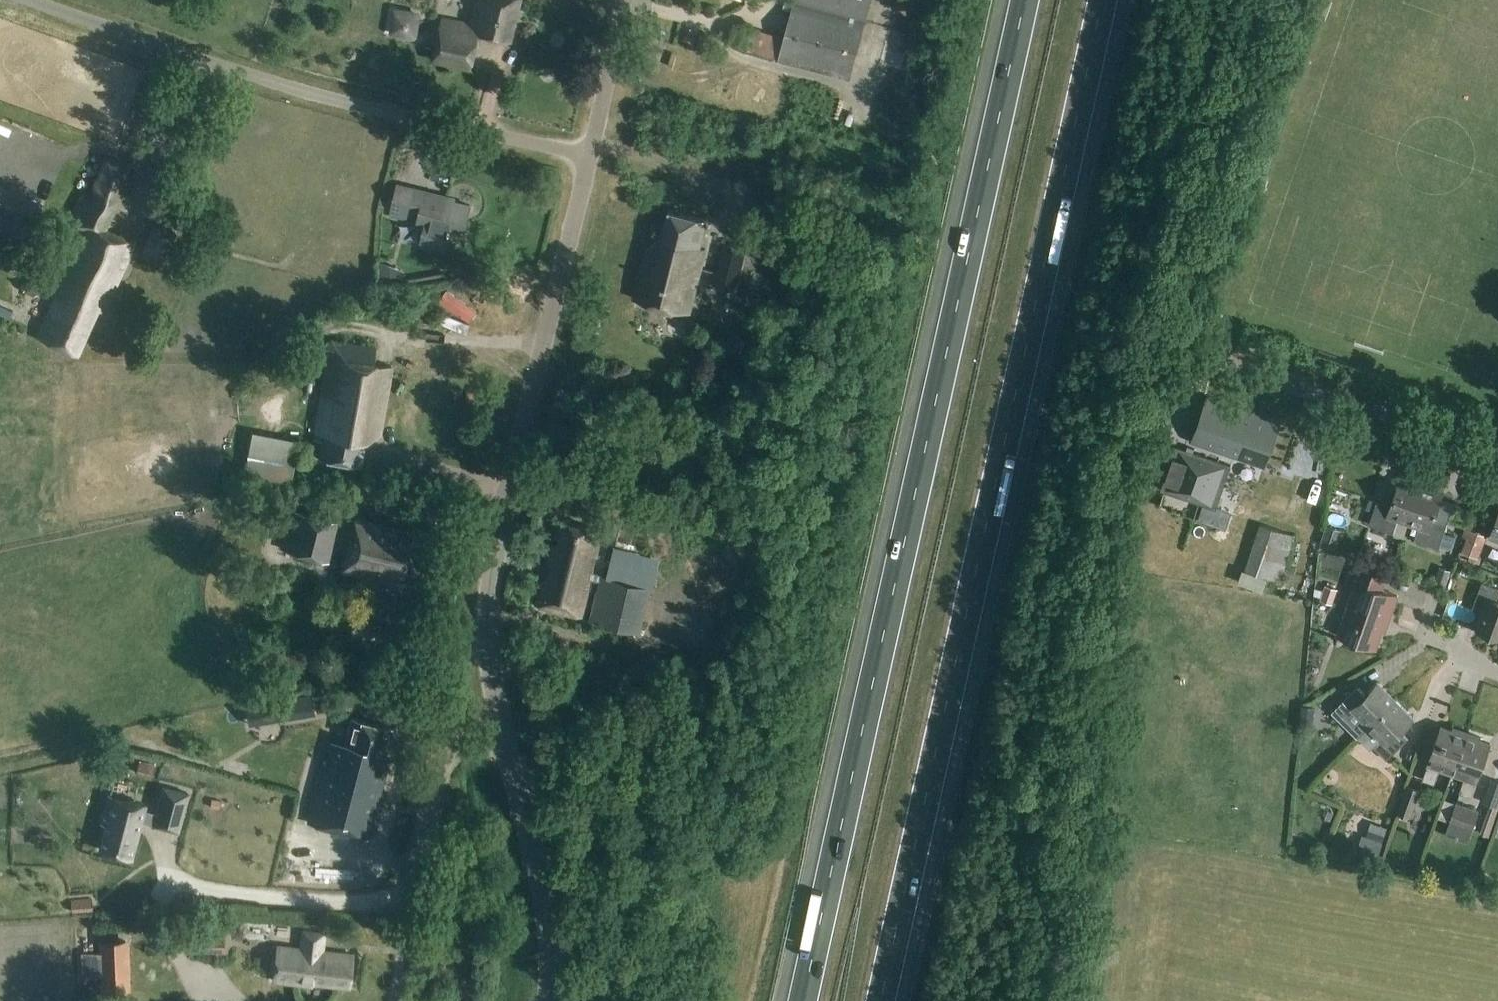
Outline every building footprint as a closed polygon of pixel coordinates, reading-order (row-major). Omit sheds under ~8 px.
[(523,0),(478,0),(473,24),(444,18),(434,60),(472,69),(481,33),(513,41),(523,0)] [(777,60),(851,81),(872,0),(795,0),(784,37),(777,60)] [(905,8),(925,12),(928,0),(907,0),(905,8)] [(401,7),(398,34),(435,38),(435,33),(424,32),(426,9),(401,7)] [(120,230),(117,238),(105,232),(132,170),(108,159),(94,191),(91,189),(85,202),(81,200),(71,224),(82,229),(54,295),(56,296),(38,339),(77,355),(97,309),(106,313),(138,238),(120,230)] [(463,236),(470,208),(447,202),(448,198),(397,186),(390,217),(417,224),(424,226),(419,245),(443,252),(448,232),(463,236)] [(690,314),(706,249),(702,248),(709,220),(670,210),(662,239),(647,250),(635,299),(690,314)] [(166,262),(178,233),(153,223),(141,252),(166,262)] [(738,292),(750,246),(725,240),(713,286),(738,292)] [(402,271),(378,263),(381,290),(404,287),(402,271)] [(35,298),(39,287),(28,282),(23,292),(35,298)] [(433,308),(412,309),(412,322),(434,321),(433,308)] [(378,452),(392,367),(375,364),(377,349),(334,342),(317,441),(325,442),(322,460),(363,467),(365,450),(378,452)] [(1209,400),(1194,442),(1266,467),(1280,425),(1209,400)] [(300,472),(308,439),(263,428),(255,462),(300,472)] [(1217,509),(1231,467),(1177,449),(1163,491),(1217,509)] [(1410,523),(1423,484),(1401,476),(1390,506),(1378,502),(1370,525),(1394,534),(1399,519),(1410,523)] [(1423,484),(1410,523),(1420,526),(1415,541),(1439,549),(1447,526),(1435,522),(1445,492),(1423,484)] [(1281,496),(1278,507),(1295,510),(1298,500),(1281,496)] [(330,561),(340,522),(291,509),(281,548),(330,561)] [(424,590),(433,556),(409,550),(413,533),(357,519),(344,570),(424,590)] [(1298,534),(1262,520),(1245,567),(1280,581),(1298,534)] [(593,556),(599,530),(564,521),(558,547),(552,546),(538,606),(581,617),(596,557),(593,556)] [(1327,525),(1321,544),(1335,549),(1342,530),(1327,525)] [(1470,529),(1462,553),(1479,559),(1488,536),(1470,529)] [(746,541),(748,532),(732,530),(731,539),(746,541)] [(1388,623),(1398,596),(1383,591),(1388,575),(1355,564),(1348,584),(1355,587),(1339,635),(1377,648),(1385,622),(1388,623)] [(1441,567),(1434,585),(1444,589),(1451,571),(1441,567)] [(643,633),(653,587),(601,576),(591,621),(643,633)] [(1484,582),(1474,610),(1485,614),(1479,630),(1497,637),(1497,587),(1484,582)] [(1326,585),(1321,600),(1332,604),(1337,589),(1326,585)] [(390,623),(396,600),(368,592),(362,615),(390,623)] [(1359,738),(1397,700),(1379,681),(1370,690),(1373,693),(1369,698),(1358,687),(1333,712),(1359,738)] [(284,700),(287,719),(315,715),(312,696),(284,700)] [(1397,700),(1359,738),(1371,749),(1374,746),(1389,760),(1410,739),(1400,728),(1404,724),(1407,727),(1415,718),(1397,700)] [(1301,705),(1300,717),(1313,718),(1314,706),(1301,705)] [(370,840),(392,755),(385,754),(391,728),(355,719),(349,741),(334,744),(329,764),(325,764),(309,824),(370,840)] [(1453,773),(1468,732),(1455,728),(1454,730),(1442,726),(1424,780),(1436,784),(1441,769),(1453,773)] [(1468,732),(1453,773),(1466,778),(1461,793),(1473,797),(1492,743),(1481,739),(1482,737),(1468,732)] [(145,775),(144,777),(152,779),(155,768),(147,766),(147,767),(145,775)] [(1497,809),(1497,783),(1493,781),(1485,805),(1497,809)] [(1411,818),(1421,790),(1408,786),(1398,814),(1411,818)] [(107,825),(100,850),(131,858),(138,831),(141,821),(153,824),(153,825),(157,826),(160,826),(166,828),(178,831),(183,810),(186,800),(188,793),(167,788),(163,787),(159,803),(156,813),(144,810),(145,805),(126,800),(114,796),(108,795),(101,823),(107,825)] [(1473,829),(1479,810),(1456,802),(1450,822),(1473,829)] [(1378,858),(1382,842),(1362,836),(1358,851),(1378,858)] [(91,899),(72,901),(73,912),(92,910),(91,899)] [(323,953),(325,933),(305,931),(302,950),(277,947),(272,980),(313,985),(313,981),(349,986),(353,957),(323,953)] [(185,953),(225,953),(225,935),(185,935),(185,953)] [(99,940),(100,952),(82,953),(82,977),(101,977),(101,992),(132,991),(130,939),(99,940)]
